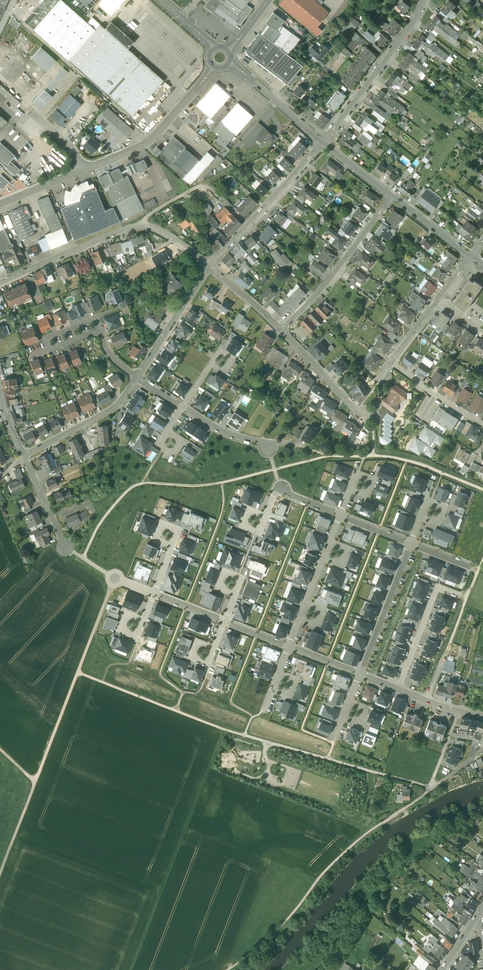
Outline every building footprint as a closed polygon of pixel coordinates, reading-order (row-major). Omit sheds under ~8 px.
[(62,0),(61,0),(34,30),(68,60),(95,30),(62,0)] [(111,15),(118,6),(119,7),(121,5),(120,4),(124,0),(103,0),(99,5),(111,15)] [(216,0),(209,0),(205,6),(213,12),(214,11),(215,12),(221,4),(216,0)] [(222,4),(221,4),(215,12),(227,20),(231,24),(234,20),(238,23),(240,24),(252,9),(250,7),(246,4),(249,0),(225,0),(222,4)] [(279,4),(317,35),(320,31),(316,27),(328,13),(320,6),(313,0),(282,0),(279,4)] [(410,6),(403,0),(398,7),(405,12),(410,6)] [(449,0),(441,10),(442,10),(448,15),(452,10),(456,5),(449,0)] [(284,21),(273,12),(266,22),(269,25),(277,31),(277,30),(281,25),(284,21)] [(436,16),(431,21),(437,25),(440,22),(441,20),(436,16)] [(20,24),(12,17),(9,23),(16,29),(20,24)] [(360,23),(353,18),(347,25),(351,29),(353,30),(360,23)] [(234,20),(231,24),(227,20),(225,23),(233,30),(238,23),(234,20)] [(134,42),(111,21),(109,24),(118,32),(132,44),(134,42)] [(401,26),(395,21),(391,25),(390,24),(388,25),(396,32),(401,26)] [(431,21),(427,26),(433,31),(434,29),(437,25),(431,21)] [(440,22),(437,25),(453,38),(457,32),(446,24),(445,26),(440,22)] [(105,28),(100,24),(95,30),(68,60),(132,116),(164,80),(128,49),(114,37),(105,28)] [(118,32),(109,24),(105,28),(114,37),(118,32)] [(277,31),(269,25),(248,54),(271,72),(287,54),(280,49),(280,48),(273,43),(281,33),(277,30),(277,31)] [(281,33),(273,43),(280,48),(292,33),(281,25),(277,30),(281,33)] [(396,32),(388,25),(387,27),(388,28),(386,30),(393,36),(396,32)] [(453,38),(437,25),(434,29),(457,47),(461,43),(453,38)] [(353,30),(351,29),(347,34),(352,39),(357,33),(353,30)] [(132,44),(118,32),(114,37),(128,49),(132,44)] [(280,48),(280,49),(287,54),(296,44),(300,39),(292,33),(280,48)] [(389,41),(381,34),(379,36),(381,37),(374,45),(381,50),(389,41)] [(426,38),(421,34),(416,39),(422,43),(426,38)] [(416,39),(412,44),(418,49),(422,43),(416,39)] [(322,44),(319,47),(315,43),(309,50),(308,51),(312,54),(315,56),(316,55),(320,58),(328,50),(322,44)] [(351,53),(340,44),(336,48),(341,52),(348,58),(351,53)] [(377,55),(366,46),(354,63),(364,72),(367,68),(375,58),(374,58),(377,55)] [(41,47),(30,59),(46,72),(56,61),(41,47)] [(341,52),(336,48),(324,65),(329,69),(341,52)] [(414,57),(409,53),(405,58),(410,62),(414,57)] [(287,54),(271,72),(290,86),(298,76),(295,74),(302,66),(287,54)] [(405,58),(400,63),(406,68),(410,62),(405,58)] [(364,72),(354,63),(341,79),(351,88),(354,85),(362,76),(361,75),(364,72)] [(63,68),(46,87),(50,91),(67,72),(63,68)] [(401,75),(395,70),(391,76),(397,80),(401,75)] [(397,80),(391,76),(387,81),(393,86),(397,80)] [(215,83),(196,105),(205,114),(208,116),(211,119),(211,118),(224,104),(230,96),(223,89),(215,83)] [(0,84),(0,92),(16,106),(20,102),(0,84)] [(299,85),(293,92),(300,97),(306,91),(299,85)] [(77,86),(70,94),(74,97),(81,89),(77,86)] [(44,89),(32,104),(39,110),(52,96),(44,89)] [(396,94),(390,89),(388,92),(396,98),(398,95),(396,94)] [(386,94),(381,90),(376,95),(382,99),(384,97),(386,94)] [(335,112),(347,96),(340,92),(339,94),(336,92),(327,103),(330,105),(328,107),(330,108),(332,109),(335,112)] [(70,94),(56,109),(68,119),(82,104),(74,97),(70,94)] [(376,95),(372,101),(378,105),(379,103),(382,99),(376,95)] [(312,99),(310,97),(308,100),(305,104),(309,108),(310,109),(315,102),(312,99)] [(389,98),(388,99),(387,99),(384,97),(382,99),(394,109),(401,114),(405,109),(389,98)] [(394,109),(382,99),(379,103),(388,110),(388,111),(391,113),(394,109)] [(238,102),(221,121),(236,134),(236,135),(253,116),(238,102)] [(224,104),(211,118),(214,122),(216,120),(227,107),(224,104)] [(386,113),(377,106),(377,107),(374,110),(386,119),(388,120),(392,115),(387,112),(386,113)] [(107,107),(96,120),(122,143),(133,130),(107,107)] [(205,114),(197,107),(192,113),(190,115),(189,113),(185,118),(190,122),(195,126),(198,122),(205,114)] [(309,108),(305,114),(309,117),(312,114),(314,112),(310,109),(309,108)] [(68,119),(56,109),(50,116),(62,126),(68,119)] [(379,119),(381,115),(374,110),(372,113),(379,119)] [(365,111),(361,116),(366,120),(370,115),(365,111)] [(462,124),(466,117),(460,113),(456,121),(462,124)] [(205,114),(198,122),(201,125),(208,116),(205,114)] [(318,119),(315,123),(323,129),(329,120),(321,114),(318,119)] [(370,115),(366,120),(369,123),(373,126),(376,123),(370,118),(372,116),(370,115)] [(361,116),(357,122),(360,124),(360,125),(361,126),(361,125),(362,126),(366,120),(361,116)] [(214,122),(209,128),(213,131),(215,128),(219,123),(216,120),(214,122)] [(236,134),(221,121),(219,123),(215,128),(221,133),(215,140),(224,147),(226,145),(236,134)] [(373,126),(378,129),(381,132),(385,127),(377,121),(376,123),(373,126)] [(195,126),(190,122),(188,125),(195,132),(198,128),(195,126)] [(258,122),(241,141),(249,148),(257,139),(266,129),(258,122)] [(373,126),(369,123),(366,127),(375,133),(378,129),(373,126)] [(362,129),(355,124),(353,126),(360,132),(362,129)] [(266,129),(257,139),(261,143),(264,140),(265,141),(268,139),(272,134),(271,134),(266,129)] [(353,134),(347,130),(343,136),(354,144),(356,141),(351,137),(353,134)] [(80,132),(75,138),(79,141),(84,135),(80,132)] [(272,134),(268,139),(273,143),(278,138),(272,133),(271,134),(272,134)] [(362,134),(359,139),(367,145),(371,141),(363,135),(362,134)] [(354,144),(343,136),(339,141),(345,146),(346,144),(347,143),(352,147),(354,144)] [(93,140),(89,137),(86,140),(86,141),(88,142),(85,146),(93,153),(99,146),(97,144),(98,143),(94,139),(93,140)] [(157,147),(153,152),(170,167),(174,163),(173,162),(185,148),(186,147),(174,137),(162,151),(157,147)] [(299,141),(294,147),(301,153),(306,147),(303,144),(299,141)] [(0,142),(0,162),(4,166),(5,167),(10,161),(15,156),(0,142)] [(224,147),(219,153),(224,157),(230,149),(226,145),(224,147)] [(289,152),(292,156),(296,159),(301,153),(294,147),(289,152)] [(185,148),(173,162),(174,163),(186,174),(199,160),(185,148)] [(395,157),(398,153),(391,148),(388,152),(395,157)] [(207,152),(199,161),(206,166),(214,158),(207,152)] [(429,152),(423,160),(427,163),(433,155),(429,152)] [(284,157),(279,163),(286,169),(291,163),(288,160),(284,157)] [(134,162),(126,166),(130,174),(137,170),(139,173),(148,168),(143,159),(134,163),(134,162)] [(186,174),(182,178),(190,185),(206,166),(199,161),(199,160),(186,174)] [(341,169),(328,160),(321,169),(326,173),(329,169),(336,174),(337,175),(339,171),(341,169)] [(10,161),(5,167),(10,171),(15,175),(20,170),(10,161)] [(382,162),(375,171),(381,176),(385,171),(387,168),(382,164),(383,163),(382,162)] [(186,174),(174,163),(170,167),(182,178),(186,174)] [(1,174),(10,182),(10,181),(15,180),(8,173),(2,168),(0,171),(0,175),(1,174)] [(119,168),(110,172),(109,171),(106,172),(107,173),(99,177),(103,187),(108,185),(123,178),(123,177),(119,168)] [(269,168),(267,171),(266,170),(264,173),(267,176),(272,170),(271,169),(269,168)] [(276,173),(273,170),(272,170),(267,176),(274,183),(280,177),(276,173)] [(407,170),(401,177),(405,179),(410,172),(407,170)] [(343,174),(339,171),(337,175),(336,174),(335,176),(339,179),(343,174)] [(389,175),(386,179),(393,184),(399,175),(398,174),(397,175),(392,172),(389,175)] [(319,175),(316,173),(312,178),(311,178),(309,181),(312,184),(317,187),(321,181),(323,178),(319,175)] [(3,189),(10,182),(1,174),(0,175),(0,187),(3,189)] [(123,178),(108,185),(110,190),(105,192),(112,205),(136,194),(127,176),(123,177),(123,178)] [(85,182),(82,184),(80,185),(78,187),(76,185),(73,189),(71,193),(68,192),(67,193),(66,193),(65,197),(65,202),(66,206),(61,208),(74,240),(120,221),(119,221),(113,207),(105,210),(95,186),(92,187),(91,185),(88,186),(87,183),(86,184),(85,182)] [(260,183),(255,189),(262,195),(268,189),(264,186),(261,183),(260,183)] [(407,185),(404,183),(399,189),(404,193),(409,187),(407,185)] [(317,196),(305,187),(298,196),(306,201),(308,198),(313,202),(317,196)] [(409,187),(404,193),(410,197),(415,191),(412,189),(409,187)] [(368,190),(362,197),(367,201),(373,206),(379,198),(368,190)] [(433,197),(425,191),(423,195),(417,202),(425,208),(433,197)] [(136,194),(112,205),(113,207),(119,221),(143,210),(136,194)] [(229,202),(222,195),(218,199),(225,207),(229,202)] [(249,195),(243,202),(250,209),(256,202),(249,195)] [(48,196),(37,200),(44,218),(45,217),(55,213),(48,196)] [(440,202),(433,197),(425,208),(432,213),(437,206),(440,202)] [(154,198),(143,203),(145,209),(156,203),(154,198)] [(298,205),(293,201),(287,208),(296,215),(299,211),(301,207),(298,205)] [(235,208),(229,202),(225,207),(231,212),(235,208)] [(243,202),(236,210),(244,216),(250,209),(243,202)] [(199,209),(206,217),(209,214),(212,209),(207,203),(199,209)] [(22,206),(10,212),(21,235),(23,239),(35,234),(22,206)] [(353,215),(361,222),(368,213),(360,206),(357,210),(353,215)] [(225,219),(231,214),(225,207),(215,215),(222,222),(225,219)] [(470,209),(467,213),(475,219),(477,215),(474,212),(470,209)] [(399,214),(395,210),(388,220),(392,223),(396,226),(396,225),(403,216),(399,213),(399,214)] [(21,235),(10,212),(8,213),(18,236),(21,235)] [(284,216),(279,212),(274,219),(282,225),(287,218),(284,216)] [(55,213),(45,217),(51,232),(62,228),(56,213),(55,213)] [(294,218),(287,213),(284,216),(287,218),(291,221),(294,218)] [(475,219),(467,213),(464,216),(472,222),(475,219)] [(218,225),(209,214),(206,217),(213,226),(215,228),(216,227),(218,225)] [(225,219),(230,223),(235,218),(231,214),(225,219)] [(351,218),(346,214),(343,217),(347,220),(349,221),(349,220),(355,225),(357,222),(351,218)] [(202,229),(192,215),(186,219),(190,224),(195,231),(196,233),(199,231),(202,229)] [(230,223),(236,229),(241,224),(235,218),(230,223)] [(186,219),(180,224),(184,229),(190,224),(186,219)] [(355,225),(349,220),(349,221),(346,224),(348,225),(344,230),(343,229),(342,229),(351,235),(358,227),(355,225)] [(472,224),(467,220),(463,226),(474,235),(478,229),(472,224)] [(230,223),(223,230),(229,236),(236,229),(230,223)] [(463,226),(458,223),(455,228),(463,233),(464,232),(466,233),(464,236),(470,240),(474,235),(463,226)] [(390,229),(383,224),(376,233),(383,238),(385,237),(388,239),(394,232),(390,229)] [(274,230),(268,225),(263,230),(264,231),(272,238),(272,239),(277,234),(277,233),(274,230)] [(283,232),(276,227),(274,230),(277,233),(277,234),(279,236),(283,232)] [(0,230),(0,249),(1,252),(9,249),(12,247),(11,244),(4,228),(4,229),(0,230)] [(51,232),(45,235),(46,236),(50,248),(51,248),(68,242),(62,228),(51,232)] [(351,235),(342,229),(343,229),(341,228),(339,230),(340,231),(344,234),(349,238),(351,235)] [(212,243),(202,229),(199,231),(210,248),(212,246),(212,244),(212,243)] [(338,234),(332,229),(330,233),(336,238),(332,243),(340,249),(347,240),(338,234)] [(272,238),(264,231),(259,236),(267,243),(272,238)] [(222,234),(214,241),(216,242),(212,246),(210,248),(214,253),(225,242),(228,240),(222,234)] [(142,235),(130,239),(131,240),(133,249),(145,245),(144,241),(142,235)] [(50,248),(46,236),(38,240),(43,252),(50,248)] [(251,236),(244,241),(254,253),(257,250),(253,245),(256,242),(251,236)] [(435,240),(429,236),(426,239),(423,243),(429,248),(435,240)] [(372,238),(365,247),(372,252),(376,247),(381,251),(384,248),(379,243),(372,238)] [(131,240),(121,243),(123,252),(124,253),(134,250),(133,249),(131,240)] [(148,240),(144,241),(145,245),(146,251),(147,252),(150,251),(153,250),(152,245),(150,245),(148,240)] [(389,247),(381,241),(379,243),(384,248),(387,250),(389,247)] [(15,242),(11,244),(12,247),(9,249),(10,251),(4,254),(7,260),(13,257),(16,264),(24,260),(15,242)] [(120,242),(108,245),(109,247),(111,255),(123,252),(121,243),(120,242)] [(238,242),(229,252),(235,258),(236,259),(240,256),(245,250),(238,242)] [(329,245),(326,248),(333,254),(336,250),(329,245)] [(27,250),(31,257),(38,254),(35,247),(27,250)] [(326,248),(322,253),(324,255),(322,257),(327,262),(329,263),(334,258),(335,255),(333,254),(326,248)] [(101,249),(94,252),(99,263),(105,260),(101,249)] [(275,249),(270,254),(282,268),(290,261),(284,254),(282,256),(275,249)] [(169,258),(164,250),(152,258),(157,265),(162,262),(169,258)] [(458,258),(448,250),(445,254),(448,257),(446,259),(446,258),(444,259),(446,260),(444,262),(451,268),(458,258)] [(228,252),(221,259),(228,265),(229,264),(235,258),(229,252),(228,252)] [(362,252),(356,261),(361,266),(363,263),(370,268),(374,261),(362,252)] [(257,259),(251,253),(246,257),(252,264),(257,259)] [(240,256),(236,259),(248,271),(251,267),(240,256)] [(79,260),(79,261),(76,262),(76,263),(79,271),(80,273),(83,271),(84,272),(84,273),(85,273),(86,273),(87,272),(88,271),(88,270),(90,268),(89,265),(86,259),(86,258),(83,259),(82,258),(81,258),(80,258),(79,259),(79,260)] [(318,263),(314,260),(314,261),(309,266),(321,275),(325,268),(322,265),(321,266),(318,263)] [(67,264),(59,267),(63,274),(64,278),(69,276),(69,274),(71,273),(72,272),(71,269),(69,268),(67,264)] [(48,266),(41,269),(41,270),(44,276),(51,274),(48,266)] [(442,269),(439,266),(432,275),(440,282),(447,273),(442,269)] [(239,269),(233,276),(236,278),(241,272),(241,273),(242,272),(239,269)] [(367,277),(356,269),(349,278),(352,280),(355,283),(358,279),(363,283),(367,277)] [(41,270),(33,274),(34,277),(37,284),(45,280),(44,276),(41,270)] [(176,276),(171,272),(170,273),(167,278),(171,281),(165,290),(174,296),(179,289),(180,289),(181,289),(182,287),(182,286),(181,286),(184,281),(180,278),(181,277),(180,276),(180,275),(179,275),(178,274),(178,275),(177,275),(176,276)] [(241,273),(241,272),(236,278),(235,279),(245,288),(251,281),(247,278),(241,273)] [(51,274),(44,276),(45,280),(46,281),(48,280),(48,282),(54,280),(51,274)] [(37,284),(34,277),(28,276),(28,280),(30,280),(29,283),(31,283),(31,286),(32,286),(32,289),(34,289),(33,292),(35,292),(35,295),(39,295),(41,294),(40,292),(37,284)] [(471,277),(453,302),(465,310),(482,285),(471,277)] [(45,280),(37,284),(40,292),(45,290),(43,284),(46,282),(46,281),(45,280)] [(431,283),(428,280),(422,289),(430,295),(436,286),(431,283)] [(25,283),(5,292),(11,306),(31,297),(25,283)] [(217,291),(209,286),(204,294),(212,299),(217,291)] [(275,293),(269,287),(262,294),(268,300),(275,293)] [(300,287),(295,292),(301,298),(306,293),(302,289),(300,287)] [(117,288),(113,290),(112,291),(112,292),(110,293),(109,295),(109,297),(109,299),(110,299),(111,300),(112,301),(113,301),(114,303),(116,302),(116,303),(118,302),(118,303),(123,301),(122,300),(117,288)] [(280,289),(274,296),(276,298),(282,291),(280,289)] [(426,300),(414,291),(410,296),(415,299),(412,304),(417,308),(419,310),(426,300)] [(301,298),(295,292),(289,297),(295,303),(301,298)] [(295,303),(289,297),(284,302),(290,308),(295,303)] [(94,300),(89,298),(88,302),(91,310),(95,308),(96,309),(101,307),(98,299),(96,298),(94,300)] [(123,301),(118,303),(120,309),(128,306),(125,299),(122,300),(123,301)] [(232,304),(224,299),(218,307),(223,310),(224,309),(227,311),(229,309),(232,304)] [(170,305),(162,300),(158,306),(159,307),(165,310),(166,311),(170,305)] [(333,306),(326,301),(323,303),(330,309),(333,306)] [(290,308),(284,302),(279,307),(281,309),(283,311),(285,313),(290,308)] [(323,303),(319,307),(318,306),(315,309),(316,310),(323,317),(327,314),(328,315),(332,312),(330,309),(323,303)] [(74,310),(69,312),(72,319),(79,316),(79,317),(84,315),(83,312),(79,304),(72,306),(74,310)] [(415,314),(404,305),(400,310),(404,313),(401,317),(401,318),(405,321),(408,323),(415,314)] [(165,310),(159,307),(155,313),(161,317),(165,310)] [(192,310),(191,309),(185,318),(192,322),(194,320),(195,321),(198,317),(196,316),(198,313),(192,310)] [(316,310),(312,313),(311,312),(308,316),(309,317),(316,324),(319,321),(320,322),(324,318),(323,317),(316,310)] [(62,311),(53,315),(58,325),(66,322),(65,320),(62,311)] [(155,313),(154,312),(151,317),(149,315),(144,322),(149,325),(149,326),(154,329),(157,324),(156,324),(158,321),(159,322),(160,322),(161,322),(162,321),(162,320),(162,319),(161,319),(160,318),(161,317),(155,313)] [(449,318),(441,312),(437,317),(433,323),(434,323),(437,325),(438,324),(442,327),(441,328),(442,328),(446,323),(449,318)] [(237,327),(238,326),(244,316),(239,313),(233,324),(237,327)] [(117,314),(104,319),(109,330),(115,328),(121,325),(120,325),(118,319),(119,319),(117,314)] [(434,314),(430,320),(429,322),(433,324),(434,323),(433,323),(437,317),(434,314)] [(400,325),(389,316),(384,323),(389,327),(388,328),(394,333),(400,325)] [(309,317),(305,320),(304,319),(301,323),(302,324),(309,331),(312,328),(313,329),(317,326),(316,324),(309,317)] [(46,318),(38,321),(42,331),(50,328),(48,323),(46,318)] [(251,323),(243,318),(238,326),(246,331),(251,323)] [(462,327),(454,321),(451,326),(448,330),(449,330),(456,335),(462,327)] [(184,324),(182,323),(176,332),(179,334),(182,336),(185,338),(187,335),(188,336),(190,332),(189,331),(191,329),(184,324)] [(302,324),(298,327),(297,326),(293,330),(301,338),(305,335),(306,336),(310,333),(309,331),(302,324)] [(225,331),(215,325),(212,329),(210,328),(208,332),(219,339),(221,335),(222,336),(225,331)] [(31,326),(29,327),(29,328),(24,330),(23,330),(21,330),(21,331),(20,331),(26,345),(38,340),(33,326),(32,327),(31,326)] [(232,332),(227,329),(225,331),(222,336),(227,339),(232,332)] [(467,330),(459,340),(465,345),(467,346),(468,344),(474,335),(467,330)] [(125,338),(123,332),(118,334),(120,338),(113,341),(116,347),(119,346),(119,347),(122,346),(121,345),(121,344),(125,342),(123,339),(125,338)] [(232,332),(227,339),(231,342),(235,334),(232,332)] [(434,332),(429,339),(432,341),(437,335),(434,332)] [(273,339),(264,333),(257,345),(265,350),(266,350),(268,347),(273,339)] [(173,337),(167,346),(168,347),(173,350),(175,352),(181,342),(178,341),(182,336),(179,334),(175,339),(173,337)] [(390,341),(382,335),(378,339),(379,340),(375,346),(380,350),(385,354),(393,343),(390,341)] [(241,343),(233,338),(231,342),(226,348),(235,354),(241,343)] [(479,339),(476,344),(474,347),(481,352),(482,350),(482,341),(479,339)] [(320,342),(314,347),(320,354),(326,349),(320,342)] [(137,348),(135,346),(133,347),(131,350),(130,350),(129,351),(130,353),(131,354),(132,354),(138,358),(145,347),(144,347),(141,345),(139,348),(137,348)] [(265,350),(264,352),(264,351),(262,353),(266,356),(271,348),(268,347),(266,350),(265,350)] [(285,355),(274,348),(267,360),(278,367),(282,361),(285,355)] [(326,349),(320,354),(321,355),(320,355),(323,358),(329,352),(326,349)] [(76,350),(69,352),(73,361),(72,362),(73,365),(75,365),(77,364),(78,363),(81,362),(79,356),(76,350)] [(165,353),(163,352),(158,359),(167,364),(171,357),(165,353)] [(381,359),(373,353),(365,363),(365,364),(367,366),(373,371),(381,359)] [(408,353),(403,361),(411,366),(413,362),(416,359),(411,355),(408,353)] [(64,354),(63,354),(57,356),(61,365),(60,366),(61,368),(63,369),(65,368),(66,367),(68,366),(66,360),(64,354)] [(416,359),(413,362),(416,364),(422,357),(419,355),(416,359)] [(51,358),(45,360),(48,369),(48,371),(49,373),(50,373),(52,372),(53,371),(56,370),(54,366),(51,359),(51,358)] [(348,366),(341,358),(334,365),(332,366),(334,368),(340,374),(342,372),(343,372),(344,373),(345,373),(346,372),(347,371),(347,370),(346,369),(346,368),(348,366)] [(0,360),(0,372),(1,374),(13,372),(12,367),(11,367),(6,368),(3,360),(3,359),(0,360)] [(38,359),(31,362),(35,370),(34,372),(35,374),(36,375),(39,374),(40,372),(43,371),(41,367),(38,361),(38,359)] [(424,360),(423,360),(417,369),(422,373),(421,374),(424,376),(428,370),(431,367),(430,366),(426,364),(427,363),(426,361),(424,360)] [(302,368),(293,362),(292,363),(290,361),(286,367),(282,373),(285,375),(287,377),(287,376),(288,376),(291,372),(297,375),(301,369),(302,368)] [(331,362),(325,367),(330,372),(334,368),(332,366),(334,365),(331,362)] [(156,368),(154,366),(148,375),(156,380),(161,371),(156,368)] [(441,374),(437,372),(435,375),(433,375),(432,377),(433,378),(431,381),(435,383),(435,382),(439,385),(442,380),(445,376),(444,376),(441,373),(441,374)] [(117,373),(114,375),(113,374),(110,377),(111,379),(109,380),(114,387),(119,384),(123,382),(117,373)] [(224,380),(215,374),(214,376),(210,382),(210,383),(219,388),(224,380)] [(308,376),(306,379),(304,377),(303,378),(300,383),(304,386),(302,390),(307,392),(314,380),(308,376)] [(9,379),(8,379),(3,380),(5,390),(13,389),(15,388),(17,388),(16,383),(17,382),(17,380),(16,379),(16,378),(11,379),(9,379)] [(186,386),(177,381),(172,389),(183,395),(188,388),(186,386)] [(364,388),(360,381),(349,388),(352,393),(356,390),(359,389),(359,390),(364,388)] [(451,384),(448,382),(443,389),(451,395),(453,392),(457,385),(452,382),(451,384)] [(109,384),(103,387),(104,388),(106,391),(107,390),(109,395),(114,393),(109,384)] [(407,393),(397,385),(392,386),(392,392),(388,397),(383,399),(383,404),(392,412),(395,411),(398,410),(398,404),(401,400),(404,399),(406,398),(407,393)] [(314,392),(311,396),(315,398),(314,400),(313,400),(310,405),(317,409),(325,396),(328,393),(318,386),(314,392)] [(5,390),(2,390),(5,406),(6,409),(12,407),(11,404),(16,403),(16,398),(11,399),(11,395),(15,395),(16,394),(15,388),(13,389),(5,390)] [(467,389),(464,388),(458,399),(465,404),(472,393),(470,391),(469,390),(468,389),(467,389)] [(140,389),(137,394),(144,398),(147,393),(140,389)] [(106,391),(100,394),(101,395),(98,397),(99,399),(102,404),(111,399),(109,395),(107,390),(106,391)] [(365,390),(359,394),(354,397),(356,400),(357,399),(367,393),(365,390)] [(206,391),(203,396),(209,399),(211,401),(214,396),(206,391)] [(137,394),(135,393),(131,400),(140,405),(144,398),(137,394)] [(367,393),(357,399),(360,404),(368,394),(367,393)] [(203,396),(201,394),(199,397),(198,397),(195,401),(196,402),(194,404),(202,409),(209,399),(203,396)] [(89,395),(88,395),(86,395),(86,396),(84,397),(89,409),(94,406),(95,406),(92,401),(90,395),(89,395)] [(477,395),(470,406),(480,412),(482,407),(482,398),(477,395)] [(89,409),(84,397),(82,398),(81,398),(79,399),(79,400),(78,400),(81,407),(83,411),(84,411),(89,409)] [(338,405),(328,398),(322,407),(328,411),(326,415),(330,417),(336,408),(338,405)] [(140,405),(131,400),(127,406),(128,407),(135,411),(136,412),(140,405)] [(228,408),(220,402),(213,413),(221,419),(225,412),(228,408)] [(76,409),(74,403),(73,404),(72,403),(71,404),(70,405),(68,406),(73,417),(79,415),(76,409)] [(172,409),(162,403),(157,410),(159,412),(167,416),(168,417),(172,409)] [(392,412),(383,404),(382,405),(382,406),(378,411),(379,412),(378,413),(382,416),(381,418),(380,432),(380,435),(380,438),(381,439),(381,440),(381,442),(383,443),(385,443),(387,443),(388,442),(389,442),(392,439),(389,437),(392,434),(390,433),(392,430),(390,428),(392,425),(390,423),(394,417),(391,415),(393,414),(395,411),(392,412)] [(73,417),(68,406),(62,408),(65,416),(67,420),(68,420),(73,417)] [(135,411),(128,407),(125,412),(131,416),(135,411)] [(432,419),(438,422),(445,411),(439,407),(432,419)] [(336,408),(330,416),(333,418),(338,410),(336,408)] [(13,410),(8,412),(13,424),(18,423),(17,419),(15,416),(13,410)] [(348,416),(338,410),(333,418),(339,422),(334,429),(338,432),(343,425),(347,418),(348,416)] [(245,418),(234,411),(232,414),(227,421),(226,423),(237,430),(240,425),(244,420),(245,418)] [(451,430),(458,419),(445,411),(438,422),(451,430)] [(134,418),(126,413),(118,425),(122,427),(127,430),(134,418)] [(165,423),(155,416),(151,422),(159,427),(161,429),(165,423)] [(54,420),(50,422),(54,430),(62,426),(60,422),(58,418),(54,420)] [(356,425),(349,420),(345,426),(343,429),(343,430),(350,434),(356,426),(356,425)] [(198,426),(191,422),(190,424),(186,429),(193,434),(198,426)] [(471,425),(466,422),(465,424),(461,430),(467,433),(471,425)] [(37,428),(41,436),(48,432),(44,425),(44,424),(37,428)] [(477,430),(479,428),(472,424),(471,425),(467,433),(466,435),(478,442),(482,434),(477,430)] [(106,425),(98,426),(99,434),(98,434),(98,437),(100,437),(100,445),(108,444),(106,425)] [(153,430),(147,425),(142,432),(149,436),(153,430)] [(205,431),(198,426),(193,434),(200,439),(204,433),(205,431)] [(312,428),(310,426),(306,432),(303,437),(310,442),(317,431),(312,428)] [(350,434),(349,436),(353,439),(358,432),(360,429),(356,426),(350,434)] [(426,436),(422,442),(432,449),(436,443),(440,445),(444,439),(426,428),(422,434),(426,436)] [(24,435),(24,436),(28,443),(36,439),(36,438),(32,431),(24,435)] [(151,443),(140,435),(132,447),(144,455),(151,443)] [(79,445),(76,438),(69,441),(77,458),(84,455),(81,447),(82,447),(81,444),(79,445)] [(431,457),(435,450),(420,440),(417,444),(414,442),(410,448),(419,454),(422,451),(431,457)] [(194,444),(191,449),(196,452),(199,454),(202,449),(194,444)] [(61,445),(53,449),(56,455),(64,451),(61,445)] [(102,447),(84,455),(85,460),(104,452),(102,447)] [(185,447),(180,454),(191,461),(196,452),(191,449),(190,449),(189,450),(185,447)] [(470,454),(460,449),(455,458),(465,463),(470,454)] [(47,454),(40,457),(38,458),(40,462),(42,461),(43,464),(51,461),(47,454)] [(43,464),(47,472),(54,468),(55,468),(55,467),(54,468),(51,461),(43,464)] [(338,464),(335,473),(337,473),(346,477),(348,477),(351,469),(338,464)] [(464,464),(461,470),(466,473),(470,468),(464,464)] [(392,480),(393,480),(396,471),(381,465),(381,467),(379,472),(378,474),(392,480)] [(19,468),(13,470),(13,471),(16,476),(21,473),(19,468)] [(427,480),(416,476),(413,484),(415,485),(414,488),(422,491),(425,485),(427,480)] [(17,479),(10,483),(9,483),(14,492),(25,486),(21,477),(17,479)] [(55,478),(46,482),(49,489),(58,485),(57,482),(55,478)] [(343,492),(346,483),(335,479),(332,488),(343,492)] [(381,485),(389,488),(391,482),(388,481),(383,479),(381,485)] [(425,485),(432,487),(434,481),(427,479),(427,480),(425,485)] [(385,497),(389,488),(381,485),(378,484),(374,493),(385,497)] [(436,497),(445,501),(449,491),(440,487),(436,497)] [(63,495),(61,490),(54,494),(57,502),(69,496),(67,493),(63,495)] [(251,504),(253,499),(255,494),(253,493),(245,490),(241,500),(251,504)] [(254,490),(253,493),(255,494),(253,499),(259,502),(263,494),(254,490)] [(411,490),(409,496),(418,499),(420,494),(411,490)] [(337,506),(340,497),(334,495),(327,492),(324,500),(337,506)] [(455,504),(463,506),(468,495),(459,492),(455,504)] [(29,495),(21,499),(25,507),(29,505),(33,504),(29,495)] [(405,507),(415,511),(417,507),(418,508),(419,504),(418,504),(420,500),(418,499),(409,496),(405,507)] [(233,507),(240,509),(242,504),(234,500),(231,506),(233,507)] [(361,510),(371,514),(374,505),(364,501),(362,506),(361,510)] [(274,513),(276,513),(278,514),(283,515),(285,508),(286,508),(288,504),(284,502),(283,503),(280,502),(280,503),(278,502),(277,506),(278,507),(278,509),(276,508),(274,513)] [(172,509),(169,507),(165,517),(168,518),(168,519),(171,520),(171,519),(174,520),(175,519),(178,511),(175,510),(175,508),(172,507),(172,509)] [(230,516),(238,519),(240,516),(241,513),(242,510),(240,509),(233,507),(230,516)] [(36,510),(25,516),(27,521),(29,520),(31,526),(35,524),(41,521),(36,510)] [(87,510),(77,514),(80,521),(90,516),(87,510)] [(183,513),(178,511),(175,519),(180,521),(183,513)] [(190,512),(189,515),(186,523),(186,524),(192,526),(191,527),(200,531),(203,523),(202,523),(204,518),(190,512)] [(184,513),(183,513),(180,521),(186,523),(189,515),(184,513)] [(277,519),(282,521),(283,519),(285,519),(286,517),(283,515),(278,514),(276,513),(274,518),(277,519)] [(400,513),(398,519),(411,524),(413,518),(409,516),(400,513)] [(455,528),(459,517),(454,515),(449,513),(445,524),(455,528)] [(77,514),(65,519),(69,527),(80,521),(77,514)] [(146,518),(143,516),(138,529),(143,532),(149,534),(150,534),(152,530),(154,526),(153,526),(155,521),(154,521),(146,518)] [(319,516),(316,524),(318,524),(321,526),(320,528),(323,529),(324,527),(326,528),(328,528),(331,520),(319,516)] [(409,530),(411,524),(398,519),(396,525),(404,528),(409,530)] [(270,522),(265,535),(274,539),(276,536),(276,534),(279,532),(281,533),(283,527),(275,524),(270,522)] [(321,526),(318,524),(316,530),(321,532),(324,533),(326,528),(324,527),(323,529),(320,528),(321,526)] [(39,531),(34,533),(34,534),(37,539),(47,535),(48,534),(47,532),(48,532),(46,528),(39,531)] [(243,535),(244,534),(231,528),(229,532),(234,534),(233,538),(226,535),(224,540),(239,546),(240,544),(243,535)] [(354,530),(350,528),(348,534),(345,533),(344,536),(347,537),(346,539),(350,541),(350,542),(354,544),(359,531),(355,529),(354,530)] [(425,528),(422,537),(428,539),(431,531),(425,528)] [(452,542),(454,536),(435,529),(433,535),(437,536),(435,542),(446,546),(448,541),(452,542)] [(363,533),(359,531),(354,544),(358,546),(359,544),(363,546),(364,543),(367,545),(368,542),(365,540),(367,535),(363,533)] [(313,532),(308,544),(316,547),(319,548),(320,544),(322,545),(323,541),(322,541),(323,537),(320,535),(314,533),(313,532)] [(188,534),(186,540),(193,543),(194,543),(197,537),(188,534)] [(47,535),(38,539),(39,540),(40,543),(42,542),(42,544),(49,541),(47,535)] [(243,535),(240,544),(246,546),(249,538),(243,535)] [(186,540),(183,539),(182,542),(181,542),(180,545),(181,545),(179,549),(189,553),(193,543),(186,540)] [(263,541),(260,548),(260,550),(263,551),(264,550),(266,551),(267,549),(270,551),(270,549),(273,550),(275,546),(263,541)] [(157,547),(148,543),(143,553),(146,554),(151,556),(153,557),(156,549),(157,547)] [(402,548),(392,544),(389,554),(392,555),(398,557),(402,548)] [(263,551),(260,550),(260,548),(255,546),(252,551),(262,555),(263,551)] [(359,556),(362,557),(364,552),(356,548),(354,554),(359,556)] [(232,565),(236,554),(224,549),(220,561),(220,562),(222,563),(232,566),(232,565)] [(303,563),(313,566),(314,563),(315,563),(316,559),(315,559),(317,555),(315,554),(308,552),(306,555),(305,555),(304,559),(305,559),(303,563)] [(179,553),(177,558),(186,562),(188,563),(189,560),(186,559),(187,556),(179,553)] [(347,564),(355,567),(359,556),(354,554),(352,553),(347,564)] [(242,556),(236,554),(232,565),(238,567),(242,556)] [(177,558),(175,558),(171,568),(182,573),(186,562),(177,558)] [(383,558),(379,568),(380,568),(386,570),(392,573),(396,563),(392,562),(384,559),(383,558)] [(246,568),(251,570),(255,561),(250,559),(246,568)] [(436,561),(428,559),(427,561),(424,568),(424,570),(426,571),(425,573),(430,575),(431,572),(436,561)] [(263,564),(255,561),(251,570),(250,574),(258,577),(259,575),(261,576),(265,567),(262,566),(263,564)] [(443,564),(436,561),(431,572),(439,575),(439,574),(442,566),(443,564)] [(147,580),(152,569),(142,566),(141,569),(137,567),(133,577),(140,580),(141,576),(144,577),(143,579),(147,580)] [(456,569),(449,566),(448,569),(445,576),(444,577),(452,580),(456,569)] [(211,582),(214,584),(219,570),(218,570),(213,568),(211,567),(206,580),(211,582)] [(343,572),(332,568),(327,581),(341,586),(345,576),(347,573),(343,572)] [(301,581),(307,584),(311,573),(305,571),(300,569),(296,580),(301,581)] [(464,572),(456,569),(452,580),(459,583),(460,582),(463,574),(464,572)] [(352,573),(344,570),(343,572),(347,573),(345,576),(350,578),(352,573)] [(172,576),(168,574),(163,588),(174,593),(177,585),(179,585),(181,580),(181,579),(172,576)] [(386,577),(380,575),(379,575),(376,584),(381,586),(386,588),(390,579),(386,577)] [(206,580),(203,579),(201,584),(204,585),(209,587),(211,582),(206,580)] [(418,579),(415,587),(427,592),(430,584),(427,583),(420,580),(418,579)] [(248,580),(245,588),(258,593),(261,585),(248,580)] [(292,582),(290,588),(291,588),(298,591),(300,585),(299,585),(293,582),(292,582)] [(210,593),(212,589),(209,587),(204,585),(201,593),(208,595),(209,592),(210,593)] [(415,587),(412,595),(414,596),(421,599),(424,600),(427,592),(415,587)] [(245,588),(242,595),(255,600),(258,593),(245,588)] [(298,591),(291,588),(287,597),(298,602),(302,592),(298,591)] [(326,599),(329,590),(324,588),(321,597),(326,599)] [(325,601),(339,606),(343,595),(329,590),(326,599),(325,601)] [(380,593),(375,591),(371,600),(380,603),(384,594),(380,593)] [(127,592),(122,605),(136,610),(141,597),(127,592)] [(217,609),(222,597),(210,593),(209,592),(208,595),(204,604),(217,609)] [(443,597),(440,605),(442,606),(450,608),(451,609),(454,602),(443,597)] [(243,599),(240,606),(241,607),(242,604),(249,607),(251,602),(243,599)] [(412,601),(409,609),(421,613),(425,605),(422,604),(415,602),(412,601)] [(292,620),(297,608),(291,606),(285,603),(284,603),(281,610),(285,611),(283,616),(290,619),(292,620)] [(110,611),(118,614),(120,608),(111,604),(108,610),(110,611)] [(168,608),(157,604),(153,613),(156,614),(164,617),(168,608)] [(233,616),(244,620),(248,610),(241,607),(240,606),(238,605),(235,612),(233,616)] [(367,605),(366,605),(364,609),(366,610),(364,615),(367,615),(372,618),(374,618),(378,609),(376,608),(367,605)] [(409,609),(406,617),(408,618),(416,620),(418,622),(421,613),(409,609)] [(441,609),(439,609),(437,614),(444,617),(446,611),(441,609)] [(114,628),(119,614),(118,614),(110,611),(104,624),(114,628)] [(328,612),(322,627),(324,628),(330,631),(332,626),(333,626),(335,620),(334,619),(336,615),(330,613),(328,612)] [(437,614),(435,613),(434,616),(433,616),(431,620),(442,625),(445,617),(444,617),(437,614)] [(164,617),(156,614),(153,620),(157,622),(162,623),(164,617)] [(205,631),(207,625),(208,623),(199,620),(192,618),(190,622),(188,626),(189,626),(200,630),(200,629),(205,631)] [(289,622),(281,619),(279,623),(287,627),(289,622)] [(362,621),(359,619),(356,628),(362,631),(369,633),(372,624),(370,623),(362,621)] [(410,627),(412,622),(407,620),(405,619),(403,624),(410,627)] [(430,625),(429,628),(431,629),(438,632),(439,632),(442,625),(431,620),(429,625),(430,625)] [(156,624),(150,622),(145,633),(149,634),(156,637),(160,626),(156,624)] [(279,623),(278,625),(275,633),(284,636),(288,627),(287,627),(279,623)] [(401,623),(398,631),(410,635),(412,628),(410,627),(403,624),(401,623)] [(438,632),(431,629),(429,634),(431,635),(436,637),(438,632)] [(311,633),(310,638),(320,642),(323,635),(312,631),(311,633)] [(398,631),(395,638),(397,639),(404,642),(407,643),(410,635),(398,631)] [(236,637),(227,634),(223,644),(226,645),(232,647),(236,637)] [(180,641),(189,645),(192,639),(189,638),(184,636),(182,635),(180,641)] [(363,638),(357,636),(353,645),(363,649),(366,639),(363,638)] [(132,642),(119,637),(118,638),(115,646),(115,647),(128,653),(132,642)] [(318,649),(320,642),(310,638),(308,643),(307,645),(318,649)] [(427,638),(424,646),(435,650),(438,642),(437,642),(430,639),(427,638)] [(156,642),(149,639),(146,646),(149,647),(151,648),(154,649),(157,642),(156,642)] [(189,645),(180,641),(178,646),(180,647),(178,650),(178,652),(183,654),(184,652),(186,653),(189,645)] [(395,645),(392,652),(404,657),(407,650),(404,649),(397,646),(395,645)] [(280,651),(267,646),(263,657),(271,660),(276,662),(280,651)] [(424,646),(421,653),(423,654),(431,657),(432,657),(435,650),(424,646)] [(153,651),(150,650),(151,648),(149,647),(148,649),(143,647),(143,649),(140,648),(136,658),(141,660),(142,657),(150,660),(153,651)] [(344,659),(357,664),(360,655),(354,652),(347,650),(344,659)] [(476,650),(474,662),(482,663),(482,652),(476,650)] [(224,665),(228,666),(230,662),(228,661),(231,655),(229,654),(222,651),(220,651),(216,661),(218,662),(224,665)] [(392,652),(389,660),(391,660),(398,663),(401,664),(404,657),(392,652)] [(188,663),(173,657),(170,666),(173,667),(172,671),(179,674),(181,670),(184,671),(185,672),(186,668),(188,663)] [(425,665),(427,660),(422,658),(420,657),(418,662),(425,665)] [(452,662),(446,660),(442,669),(446,671),(448,671),(449,667),(451,667),(451,666),(452,663),(452,662)] [(306,664),(299,661),(298,665),(296,671),(302,673),(306,664)] [(416,661),(413,669),(423,673),(426,665),(425,665),(418,662),(416,661)] [(257,673),(260,674),(268,677),(270,678),(274,668),(272,667),(267,665),(261,663),(257,673)] [(474,663),(471,674),(482,676),(482,665),(474,663)] [(306,664),(302,673),(305,674),(309,676),(313,666),(306,664)] [(385,664),(382,673),(394,677),(397,669),(394,667),(387,665),(385,664)] [(216,666),(214,672),(222,675),(225,669),(223,668),(216,666)] [(195,667),(191,677),(200,680),(203,671),(195,667)] [(413,669),(410,676),(412,677),(419,680),(421,680),(423,673),(413,669)] [(222,675),(214,672),(209,684),(220,688),(224,680),(220,678),(222,675)] [(341,686),(347,689),(351,679),(337,674),(334,684),(341,686)] [(471,675),(469,686),(482,689),(482,678),(471,675)] [(419,680),(412,677),(410,683),(417,686),(419,680)] [(448,681),(448,682),(447,686),(444,695),(451,697),(452,694),(453,695),(455,690),(456,691),(458,684),(448,681)] [(295,695),(304,699),(309,687),(303,684),(300,683),(295,695)] [(465,685),(458,683),(458,684),(456,691),(455,695),(457,695),(460,696),(462,696),(464,688),(465,685)] [(444,685),(439,684),(436,693),(444,695),(447,686),(444,685)] [(377,688),(367,685),(363,696),(368,698),(367,700),(371,702),(372,699),(374,694),(377,688)] [(337,703),(340,704),(344,694),(338,692),(335,691),(331,701),(337,703)] [(391,694),(382,691),(379,697),(378,701),(387,705),(388,701),(391,694)] [(400,712),(401,711),(404,702),(405,700),(396,697),(392,709),(400,712)] [(281,709),(280,711),(287,713),(287,715),(294,718),(298,708),(298,706),(296,705),(284,701),(283,703),(281,709)] [(322,715),(335,720),(338,710),(333,708),(325,705),(322,715)] [(372,710),(368,720),(372,721),(378,723),(382,714),(381,714),(376,712),(372,710)] [(414,714),(411,713),(411,714),(407,713),(403,724),(407,726),(407,724),(415,727),(415,729),(419,730),(423,719),(419,718),(420,717),(417,716),(418,713),(415,712),(414,714)] [(470,719),(462,717),(460,725),(469,726),(470,719)] [(479,720),(470,719),(469,726),(476,728),(479,720)] [(443,724),(433,720),(433,721),(430,720),(425,732),(431,734),(431,735),(436,737),(436,736),(442,739),(446,726),(443,725),(443,724)] [(331,729),(332,726),(330,725),(322,722),(319,721),(318,726),(320,727),(319,730),(328,734),(330,730),(331,731),(331,729)] [(378,729),(370,726),(367,733),(376,736),(378,729)] [(353,741),(356,742),(360,732),(357,731),(358,730),(353,728),(353,729),(350,728),(349,732),(346,738),(349,739),(349,740),(353,742),(353,741)] [(366,732),(363,742),(369,744),(369,743),(373,745),(376,736),(367,733),(366,732)] [(456,740),(454,746),(462,749),(464,742),(456,740)] [(450,748),(449,752),(460,757),(463,749),(462,749),(454,746),(452,745),(451,749),(450,748)] [(448,757),(447,760),(449,761),(456,764),(457,764),(460,757),(449,752),(447,756),(448,757)] [(456,764),(449,761),(446,767),(454,769),(456,764)] [(407,789),(403,789),(403,794),(398,794),(398,802),(403,802),(403,799),(410,799),(410,789),(407,789)] [(478,864),(473,861),(469,868),(474,870),(476,867),(478,864)] [(479,869),(476,867),(474,870),(473,871),(476,873),(478,874),(480,875),(482,873),(482,874),(482,869),(479,869)] [(474,870),(469,868),(465,874),(470,877),(473,871),(474,870)] [(469,887),(472,890),(474,887),(477,890),(473,896),(480,901),(482,896),(482,890),(476,885),(475,884),(473,882),(469,887)] [(470,898),(467,902),(475,908),(480,901),(473,896),(472,895),(470,898)] [(465,908),(461,906),(463,903),(457,897),(454,900),(456,902),(452,906),(456,909),(458,910),(458,911),(462,913),(469,918),(472,913),(465,909),(465,908)] [(450,898),(447,902),(452,906),(456,902),(454,900),(451,898),(450,898)] [(445,913),(439,908),(436,912),(442,917),(443,916),(445,913)] [(442,917),(436,912),(433,915),(439,920),(440,921),(442,917)] [(469,918),(462,913),(458,918),(465,923),(469,918)] [(458,927),(443,916),(442,917),(440,921),(451,929),(455,932),(458,927)] [(434,924),(426,918),(424,920),(432,926),(434,924)] [(440,921),(439,920),(437,923),(449,933),(451,929),(440,921)] [(434,936),(430,940),(434,944),(436,942),(440,945),(442,942),(434,936)] [(453,942),(446,937),(445,939),(443,943),(449,948),(453,942)] [(477,941),(469,942),(471,952),(479,951),(477,941)] [(423,947),(417,942),(415,945),(418,948),(416,952),(421,956),(422,955),(422,954),(424,951),(425,952),(427,951),(423,947)] [(440,945),(436,942),(434,944),(433,946),(431,949),(432,950),(435,953),(435,952),(439,948),(440,945)] [(443,943),(442,942),(440,945),(439,948),(442,950),(442,951),(446,953),(449,948),(443,943)] [(431,949),(426,944),(423,947),(427,951),(429,953),(432,950),(431,949)] [(442,950),(439,948),(435,952),(442,958),(446,953),(442,951),(442,950)] [(463,954),(463,955),(462,955),(460,959),(460,960),(461,960),(460,961),(457,959),(454,964),(455,965),(460,969),(462,969),(469,969),(471,967),(471,966),(475,960),(471,958),(472,957),(469,955),(468,953),(467,953),(463,954)] [(434,960),(428,954),(425,957),(432,963),(434,960)] [(420,959),(415,966),(417,967),(418,968),(423,962),(425,959),(421,956),(419,959),(420,959)]
